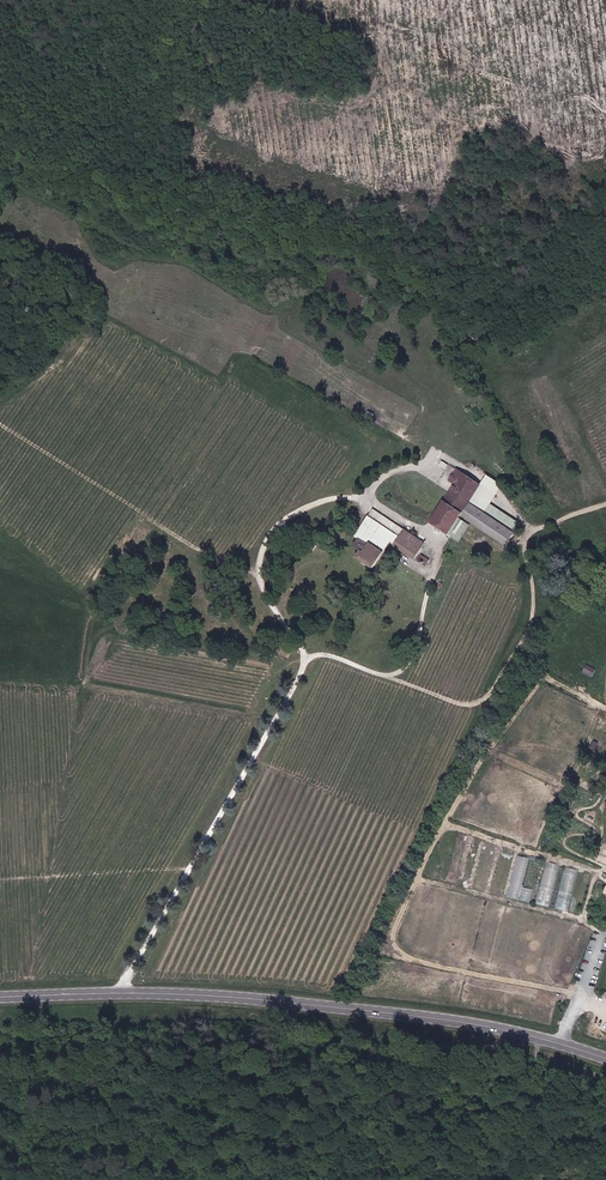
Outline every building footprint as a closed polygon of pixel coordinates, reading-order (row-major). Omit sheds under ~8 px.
[(456,486),(431,524),(448,536),(458,543),(469,525),(459,519),(480,486),(463,475),(456,471),(449,482),(456,486)] [(489,478),(472,505),(470,504),(462,517),(508,546),(516,533),(515,532),(520,524),(490,504),(502,486),(489,478)] [(369,519),(378,524),(382,519),(373,513),(369,519)] [(427,547),(405,534),(382,519),(378,524),(369,519),(357,537),(370,546),(369,548),(359,542),(354,549),(361,554),(357,560),(375,571),(392,546),(416,561),(427,547)] [(370,546),(357,537),(355,539),(359,542),(369,548),(370,546)] [(313,552),(316,547),(309,543),(307,548),(313,552)] [(430,563),(424,559),(420,564),(427,568),(430,563)] [(281,648),(278,655),(287,659),(290,653),(281,648)] [(587,664),(583,673),(593,677),(597,668),(587,664)] [(480,840),(456,834),(444,880),(468,886),(480,840)] [(498,846),(483,843),(471,887),(486,891),(498,846)] [(515,853),(501,849),(489,892),(504,896),(515,853)] [(540,862),(518,856),(507,897),(529,903),(540,862)] [(561,867),(546,863),(536,903),(550,907),(561,867)] [(580,871),(566,867),(555,908),(569,912),(580,871)]
